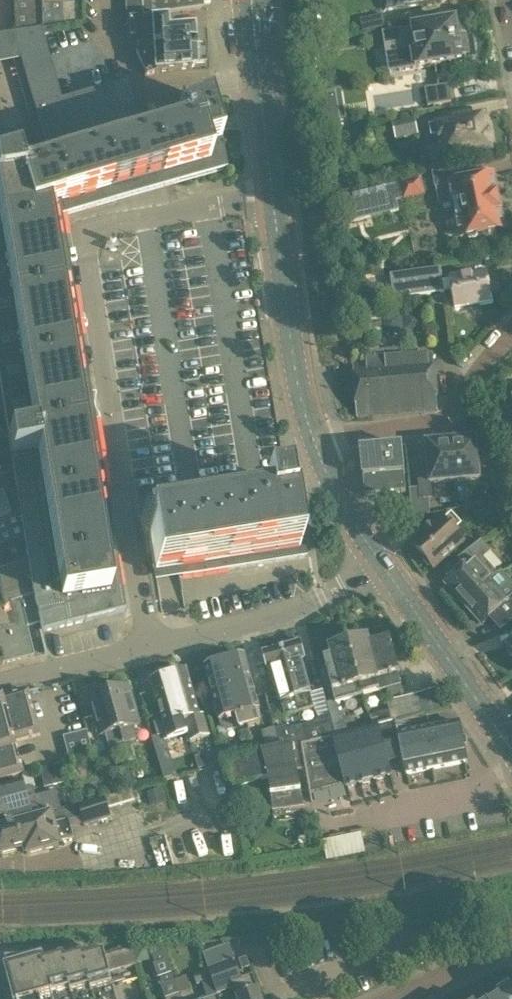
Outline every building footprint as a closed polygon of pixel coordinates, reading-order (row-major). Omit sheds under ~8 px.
[(39,0),(13,0),(14,34),(16,43),(42,36),(42,35),(40,29),(39,0)] [(40,29),(42,35),(48,33),(47,28),(80,23),(80,0),(39,0),(40,29)] [(142,16),(202,8),(201,0),(141,0),(142,16)] [(309,10),(323,6),(322,0),(306,0),(309,10)] [(386,11),(394,9),(394,10),(406,8),(406,9),(453,0),(384,0),(386,11)] [(384,27),(381,15),(359,20),(363,33),(384,27)] [(135,52),(136,54),(145,75),(150,73),(190,70),(195,65),(194,65),(205,64),(203,45),(193,46),(192,34),(187,30),(166,31),(165,20),(152,21),(151,19),(138,20),(138,17),(125,18),(127,41),(134,40),(135,52)] [(399,72),(466,61),(476,59),(472,39),(463,41),(462,40),(458,41),(454,22),(413,29),(413,30),(393,33),(399,72)] [(42,36),(16,43),(19,60),(20,60),(29,92),(56,85),(42,36)] [(109,86),(116,111),(132,106),(125,81),(109,86)] [(56,85),(29,92),(43,141),(70,133),(61,100),(56,85)] [(18,513),(22,537),(26,561),(31,595),(32,597),(37,617),(63,611),(66,627),(124,612),(112,540),(59,220),(226,172),(219,134),(218,134),(215,120),(217,120),(217,118),(213,119),(207,100),(137,121),(132,106),(116,111),(109,86),(61,100),(70,133),(43,141),(47,155),(44,156),(43,152),(0,164),(0,230),(28,406),(33,433),(7,437),(15,489),(18,513)] [(450,103),(447,87),(425,91),(428,107),(450,103)] [(340,136),(338,123),(334,93),(315,96),(321,139),(340,136)] [(437,124),(428,126),(430,139),(440,137),(444,158),(490,149),(487,132),(483,115),(437,124)] [(418,136),(415,120),(392,125),(395,141),(418,136)] [(437,187),(441,206),(453,204),(460,238),(505,229),(494,175),(451,183),(451,184),(437,187)] [(347,210),(349,222),(400,209),(398,200),(427,193),(423,178),(334,200),(337,212),(347,210)] [(286,484),(240,215),(105,238),(95,252),(141,522),(264,502),(261,488),(283,484),(286,484)] [(394,300),(429,295),(444,292),(441,268),(390,276),(394,300)] [(449,280),(454,308),(490,301),(485,273),(471,276),(470,271),(462,273),(463,277),(449,280)] [(384,289),(378,284),(366,286),(362,292),(363,299),(368,303),(381,301),(385,296),(384,289)] [(356,339),(383,336),(382,322),(380,307),(354,309),(355,325),(356,339)] [(356,416),(438,409),(433,352),(365,358),(367,373),(352,374),(356,416)] [(9,451),(6,438),(6,435),(0,437),(0,454),(9,451)] [(475,439),(451,442),(455,482),(479,479),(475,439)] [(455,482),(451,442),(426,444),(429,471),(418,475),(412,493),(420,499),(428,499),(432,499),(431,484),(455,482)] [(363,479),(365,497),(406,493),(404,475),(405,475),(402,445),(360,450),(362,479),(363,479)] [(12,472),(9,451),(0,454),(0,476),(12,472)] [(170,579),(179,578),(305,557),(296,497),(286,499),(283,484),(261,488),(264,502),(145,522),(147,539),(149,538),(156,582),(170,579)] [(15,489),(0,494),(0,519),(18,513),(15,489)] [(420,499),(412,493),(411,489),(411,518),(429,516),(428,499),(420,499)] [(0,519),(0,545),(22,537),(18,513),(0,519)] [(463,542),(454,532),(462,524),(451,513),(443,519),(442,518),(422,537),(423,538),(414,547),(433,569),(463,542)] [(26,561),(22,537),(0,545),(0,570),(26,561)] [(462,605),(497,574),(484,558),(491,551),(481,540),(464,555),(469,561),(445,583),(450,589),(449,590),(462,605)] [(26,561),(0,570),(0,595),(2,606),(9,604),(32,597),(31,595),(26,561)] [(462,605),(475,618),(476,617),(482,624),(488,618),(500,631),(511,620),(511,590),(497,574),(462,605)] [(1,664),(1,665),(33,657),(26,628),(39,625),(37,617),(32,597),(9,604),(14,628),(0,632),(0,665),(1,664)] [(2,606),(0,606),(0,632),(14,628),(9,604),(2,606)] [(41,633),(66,627),(63,611),(37,617),(39,625),(41,633)] [(368,640),(355,644),(368,693),(378,690),(379,692),(387,690),(389,696),(402,693),(401,687),(401,686),(389,639),(369,645),(368,640)] [(299,643),(281,648),(300,713),(314,709),(310,695),(312,694),(302,661),(304,660),(299,643)] [(363,697),(362,694),(368,693),(355,644),(330,650),(332,657),(324,659),(335,701),(336,704),(337,704),(363,697)] [(300,713),(281,648),(263,653),(268,670),(269,670),(279,704),(280,703),(284,717),(300,713)] [(225,662),(243,728),(259,724),(255,710),(259,709),(245,657),(225,662)] [(243,728),(225,662),(205,668),(219,720),(224,719),(227,731),(238,729),(239,730),(243,728)] [(187,670),(169,676),(182,722),(184,721),(190,741),(210,735),(206,722),(202,723),(187,670)] [(182,722),(169,676),(150,681),(164,727),(182,722)] [(128,686),(108,692),(123,743),(131,741),(137,739),(133,726),(139,725),(128,686)] [(17,748),(15,742),(40,736),(28,691),(3,698),(3,697),(0,698),(0,780),(24,774),(17,748)] [(123,743),(108,692),(89,698),(94,717),(84,720),(87,731),(92,752),(109,747),(123,743)] [(396,722),(397,722),(423,715),(417,694),(386,701),(388,710),(369,715),(373,727),(379,726),(388,724),(396,722)] [(336,704),(335,701),(326,703),(329,714),(335,738),(338,737),(348,734),(342,714),(340,714),(337,704),(336,704)] [(317,722),(302,726),(307,743),(317,741),(332,738),(335,738),(329,714),(316,717),(317,722)] [(345,786),(345,788),(390,776),(388,766),(403,762),(406,775),(466,762),(458,723),(398,735),(396,722),(388,724),(379,726),(373,727),(348,734),(338,737),(335,738),(332,738),(345,786)] [(286,726),(274,729),(279,749),(300,744),(302,744),(307,743),(302,726),(287,730),(286,726)] [(279,749),(274,729),(274,728),(261,732),(266,751),(279,749)] [(92,752),(87,731),(63,737),(69,761),(93,754),(92,752)] [(164,734),(151,737),(164,779),(177,776),(164,734)] [(345,786),(332,738),(317,741),(327,791),(345,786)] [(136,759),(131,741),(123,743),(129,762),(136,759)] [(317,741),(307,743),(302,744),(306,769),(310,795),(327,791),(317,741)] [(218,743),(204,747),(211,769),(224,765),(218,743)] [(221,749),(224,760),(240,756),(237,744),(221,749)] [(266,751),(262,752),(269,779),(273,811),(302,807),(298,770),(306,769),(302,744),(300,744),(279,749),(266,751)] [(269,779),(262,752),(224,763),(231,790),(269,779)] [(40,770),(44,788),(68,783),(63,764),(40,770)] [(57,795),(56,791),(35,797),(33,787),(25,789),(23,781),(0,787),(0,810),(57,795)] [(147,793),(151,806),(165,803),(161,789),(147,793)] [(0,810),(0,832),(80,812),(78,806),(61,810),(57,795),(0,810)] [(105,798),(78,806),(80,812),(81,817),(84,827),(111,819),(105,798)] [(80,812),(0,832),(0,855),(25,849),(26,854),(59,846),(58,842),(74,838),(69,820),(81,817),(80,812)] [(320,837),(324,857),(363,849),(359,829),(320,837)] [(229,945),(203,953),(209,970),(217,995),(234,989),(237,998),(261,998),(253,976),(241,980),(229,945)] [(160,985),(165,998),(179,994),(174,980),(173,981),(170,973),(171,973),(166,960),(161,948),(147,953),(151,965),(153,964),(158,978),(159,977),(162,985),(160,985)] [(104,956),(107,968),(122,963),(124,968),(137,965),(134,950),(124,951),(104,956)] [(147,956),(146,950),(135,952),(137,963),(144,961),(147,956)] [(107,968),(104,956),(103,953),(85,958),(90,977),(107,973),(109,973),(107,968)] [(84,954),(64,960),(71,983),(90,977),(85,958),(84,954)] [(64,960),(63,956),(44,962),(43,958),(6,962),(5,962),(12,998),(75,998),(73,992),(70,983),(64,960)] [(250,967),(246,957),(239,960),(242,970),(250,967)] [(209,970),(193,976),(196,986),(202,984),(207,998),(206,998),(214,998),(213,996),(217,995),(209,970)] [(177,990),(188,987),(185,973),(174,976),(177,990)] [(497,998),(511,998),(511,989),(497,998)]
